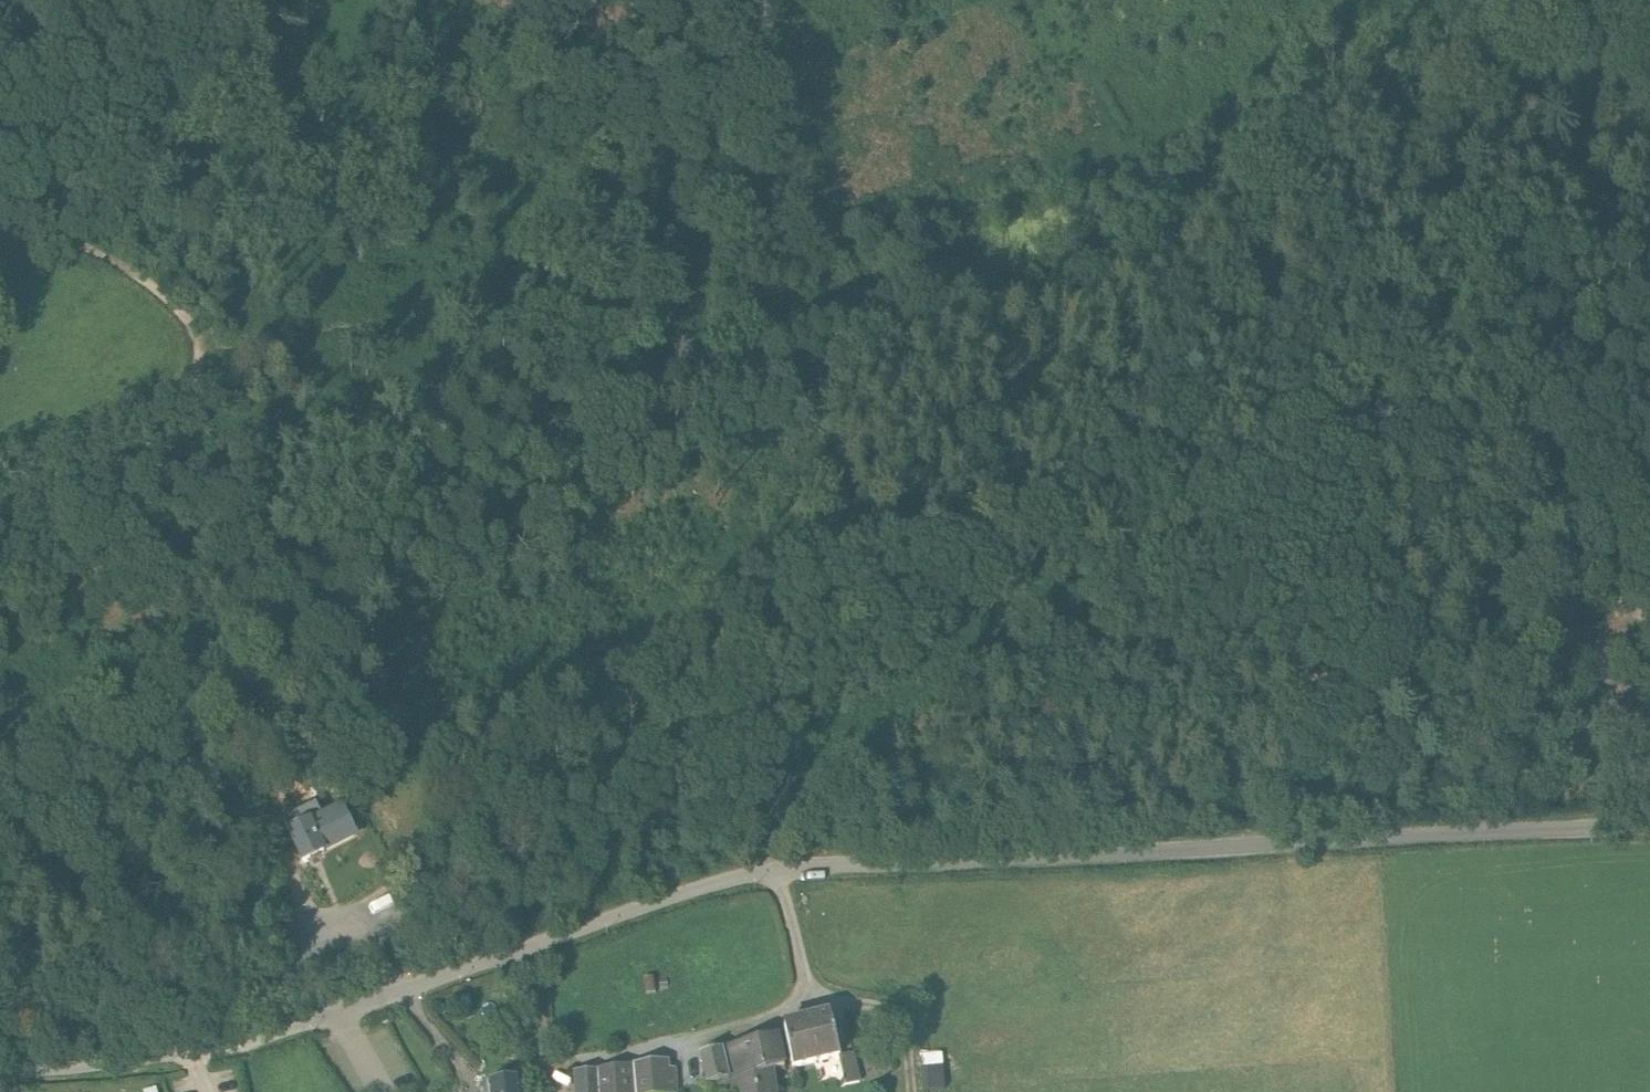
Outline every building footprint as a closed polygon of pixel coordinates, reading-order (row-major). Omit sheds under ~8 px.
[(286,820),(292,833),(304,862),(324,854),(323,852),(355,838),(352,832),(355,831),(358,826),(356,821),(350,819),(348,821),(345,814),(326,823),(321,812),(322,811),(319,805),(286,820)] [(827,1019),(787,1029),(797,1071),(838,1061),(837,1056),(827,1019)] [(777,1035),(722,1049),(729,1079),(732,1083),(772,1070),(784,1066),(777,1035)] [(729,1079),(722,1049),(700,1054),(707,1084),(713,1083),(729,1079)] [(942,1050),(918,1052),(921,1088),(945,1086),(942,1050)] [(851,1052),(837,1056),(838,1061),(839,1066),(844,1087),(859,1085),(851,1052)] [(599,1070),(599,1071),(601,1091),(675,1091),(673,1070),(668,1070),(667,1062),(629,1065),(629,1066),(599,1070)] [(772,1070),(732,1083),(733,1091),(775,1091),(772,1070)] [(599,1071),(575,1072),(576,1091),(601,1091),(599,1071)] [(519,1080),(488,1084),(490,1091),(521,1091),(519,1080)]
